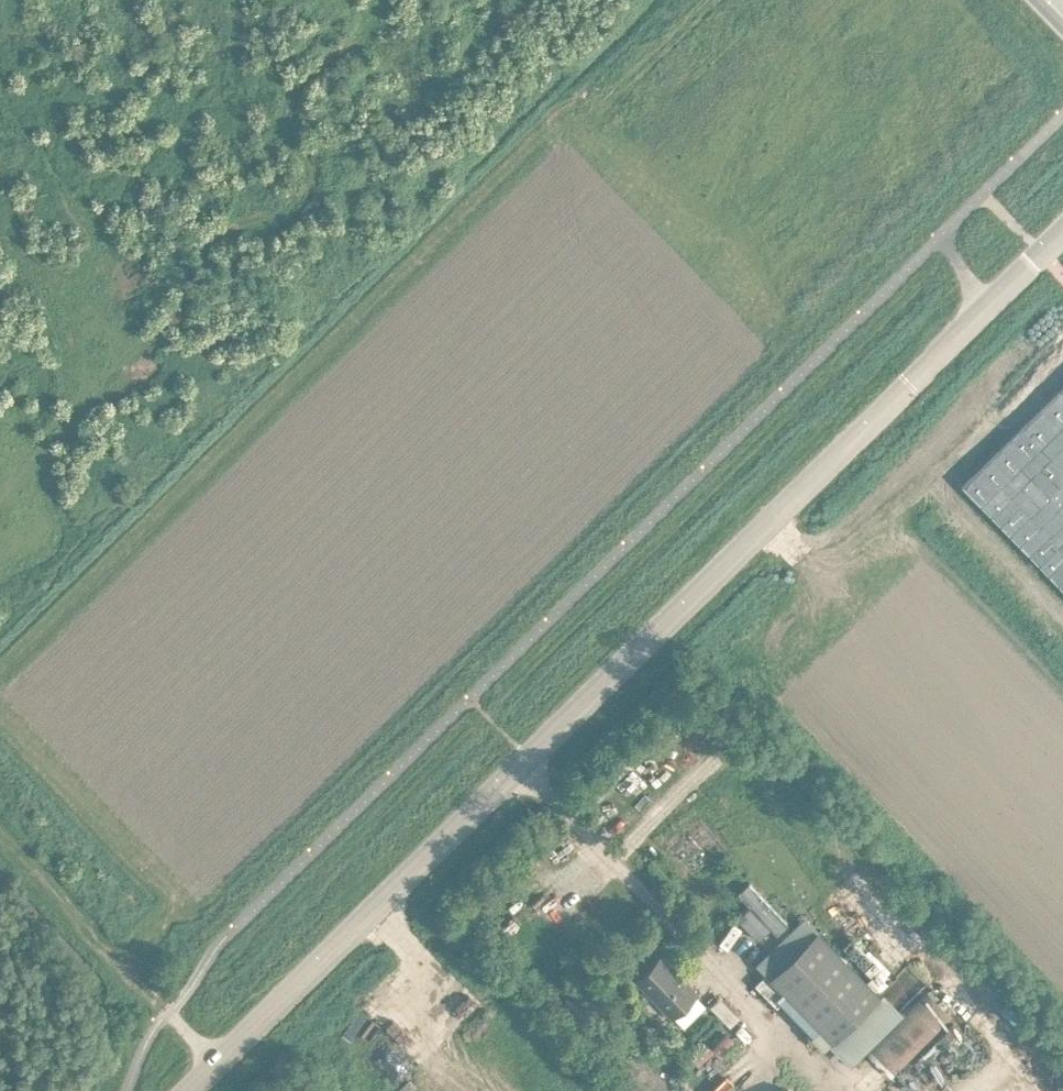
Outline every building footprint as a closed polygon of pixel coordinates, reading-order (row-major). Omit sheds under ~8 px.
[(958,476),(1062,582),(1062,373),(1059,378),(958,476)] [(763,970),(825,1032),(822,1035),(843,1056),(895,1003),(875,982),(872,985),(809,923),(763,970)] [(632,973),(664,1006),(688,982),(656,950),(632,973)] [(781,1080),(770,1090),(791,1090),(781,1080)]
